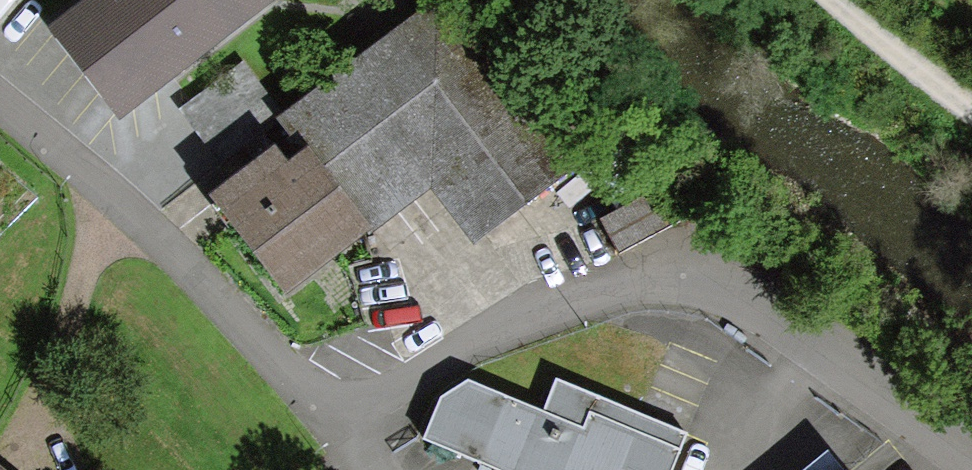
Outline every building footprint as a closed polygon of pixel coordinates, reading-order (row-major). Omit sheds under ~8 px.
[(119,118),(277,3),(275,0),(85,0),(51,25),(119,118)] [(234,181),(214,196),(286,293),(368,233),(371,237),(434,191),(474,244),(553,186),(423,11),(286,112),(247,58),(180,107),(234,181)] [(423,435),(507,469),(669,469),(685,432),(555,378),(542,409),(471,380),(440,397),(423,435)] [(0,462),(0,469),(11,469),(0,462)]
